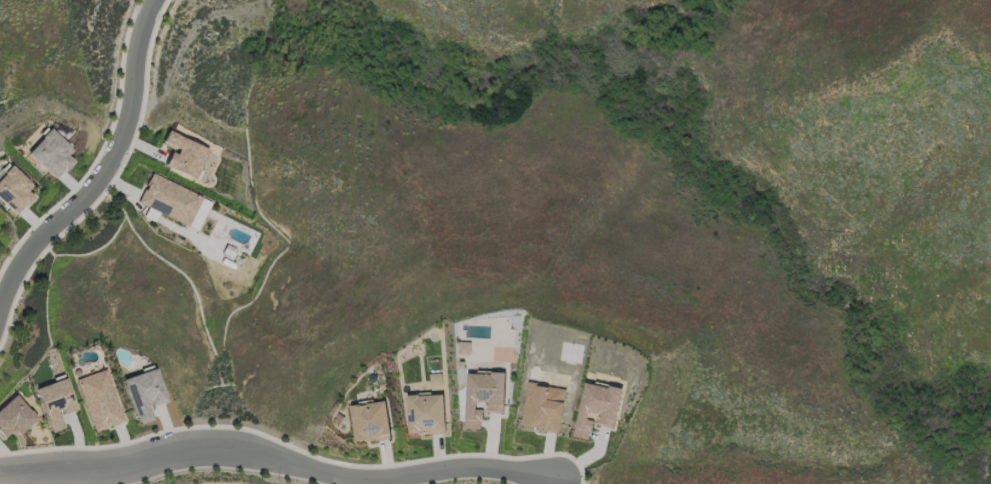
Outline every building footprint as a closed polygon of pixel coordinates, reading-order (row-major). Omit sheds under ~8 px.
[(163,165),(194,179),(208,148),(218,152),(221,146),(170,124),(161,144),(171,149),(163,165)] [(76,155),(48,129),(26,153),(55,179),(76,155)] [(25,189),(30,184),(10,165),(0,175),(0,200),(15,214),(32,195),(25,189)] [(197,230),(210,199),(149,173),(137,202),(148,206),(144,216),(155,221),(158,213),(197,230)] [(457,353),(469,353),(469,341),(457,341),(457,353)] [(76,378),(93,431),(124,421),(107,368),(76,378)] [(123,377),(136,423),(152,419),(148,405),(164,401),(155,368),(123,377)] [(503,413),(504,373),(465,372),(464,428),(481,428),(481,408),(475,408),(475,400),(485,400),(485,412),(503,413)] [(440,373),(428,373),(429,384),(440,384),(440,373)] [(49,431),(63,427),(60,414),(75,409),(66,377),(36,386),(49,431)] [(572,436),(588,439),(590,428),(584,428),(588,411),(598,413),(595,424),(613,427),(621,388),(583,381),(572,436)] [(520,425),(558,431),(565,388),(526,382),(520,425)] [(406,395),(407,432),(428,431),(428,433),(444,433),(442,393),(406,395)] [(9,432),(12,437),(35,420),(17,394),(0,406),(0,435),(2,437),(9,432)] [(390,437),(384,400),(348,406),(354,443),(390,437)]
